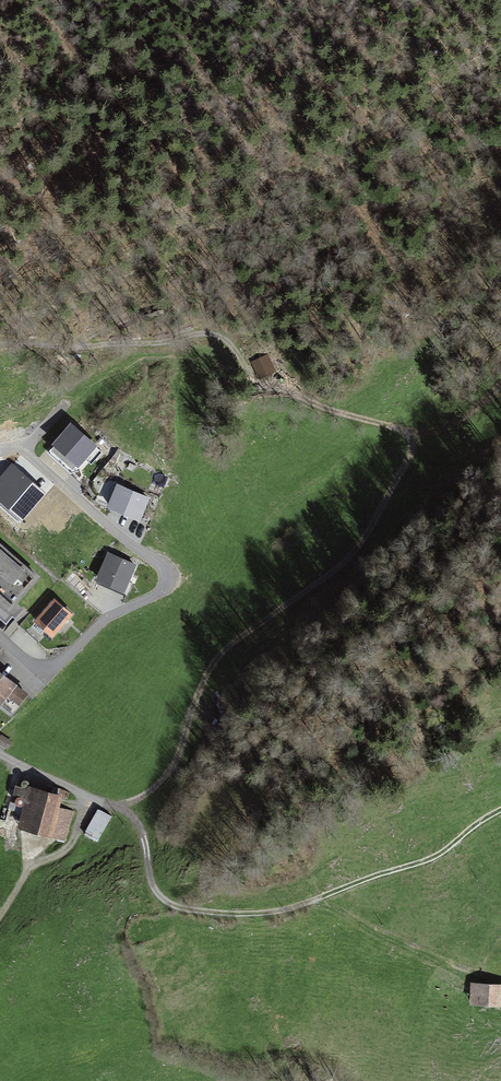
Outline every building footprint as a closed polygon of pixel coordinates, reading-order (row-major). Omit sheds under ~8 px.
[(98,447),(71,424),(52,446),(54,447),(51,452),(73,470),(76,466),(78,469),(86,461),(91,465),(102,452),(97,448),(98,447)] [(150,498),(117,484),(106,509),(140,523),(150,498)] [(9,612),(39,579),(0,544),(0,604),(9,612)] [(136,566),(108,553),(95,582),(124,594),(136,566)] [(54,599),(34,623),(52,639),(73,615),(54,599)] [(0,673),(0,708),(8,699),(19,707),(29,695),(0,673)] [(1,735),(0,737),(0,745),(7,750),(13,742),(1,735)] [(28,790),(16,786),(13,796),(25,800),(17,831),(66,842),(74,811),(60,808),(63,796),(28,787),(28,790)] [(112,817),(98,810),(85,832),(99,840),(112,817)] [(470,983),(469,1005),(500,1007),(500,985),(470,983)]
